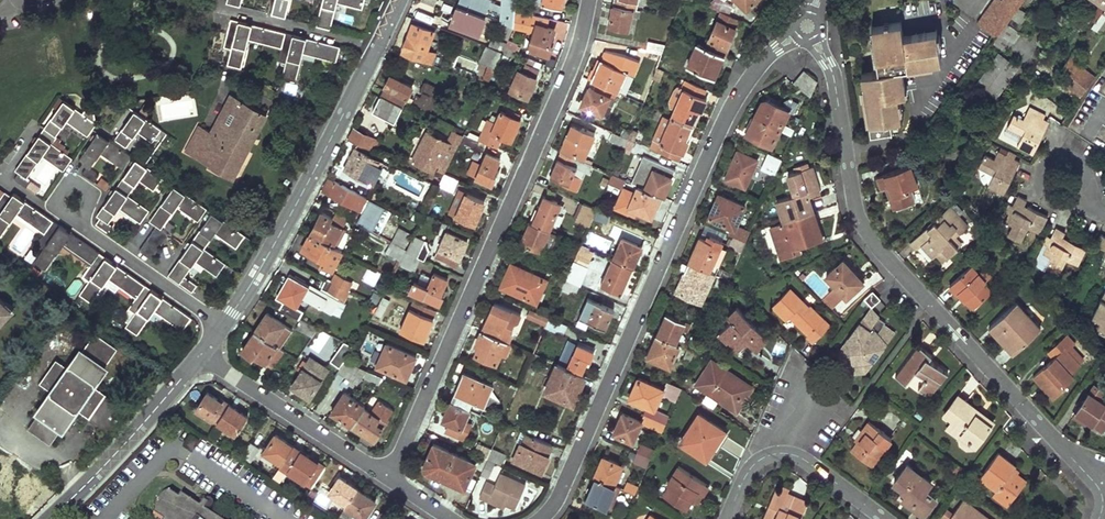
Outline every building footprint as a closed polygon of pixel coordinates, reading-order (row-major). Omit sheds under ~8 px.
[(290,0),(276,0),(272,14),(286,17),(290,0)] [(338,2),(338,0),(324,0),(323,5),(336,9),(338,2)] [(338,2),(363,8),(365,0),(338,0),(338,2)] [(457,7),(487,18),(497,21),(501,11),(501,6),(491,3),(492,0),(459,0),(457,7)] [(501,6),(501,11),(500,21),(508,24),(513,26),(514,12),(516,1),(516,0),(502,0),(501,6)] [(535,3),(561,8),(563,0),(536,0),(535,3)] [(613,5),(632,8),(636,9),(637,0),(614,0),(613,5)] [(707,5),(721,11),(729,15),(733,6),(724,1),(725,0),(712,0),(707,5)] [(977,24),(996,37),(1016,10),(1020,4),(1024,0),(994,0),(977,24)] [(1020,4),(1027,8),(1033,0),(1024,0),(1020,4)] [(1098,1),(1088,16),(1094,21),(1104,6),(1104,0),(1096,0),(1098,1)] [(533,16),(535,6),(516,1),(514,12),(533,16)] [(336,9),(323,5),(317,25),(331,29),(336,9)] [(632,8),(613,5),(610,26),(628,29),(632,8)] [(1094,21),(1090,26),(1103,36),(1104,32),(1104,6),(1094,21)] [(480,39),(487,18),(457,7),(449,28),(480,39)] [(1016,10),(996,37),(990,44),(1004,54),(1018,34),(1017,33),(1021,27),(1019,26),(1026,17),(1016,10)] [(705,46),(724,54),(725,55),(729,46),(727,45),(734,27),(733,26),(737,18),(729,15),(721,11),(717,19),(716,19),(705,46)] [(548,20),(533,16),(514,12),(513,26),(534,32),(537,24),(546,27),(548,20)] [(233,45),(239,21),(231,19),(224,47),(232,49),(228,64),(242,68),(247,49),(233,45)] [(902,20),(874,25),(881,69),(863,72),(872,129),(894,126),(893,118),(904,117),(900,94),(909,92),(904,66),(943,59),(938,28),(905,34),(902,20)] [(233,45),(247,49),(249,39),(253,25),(239,21),(233,45)] [(435,32),(413,24),(402,52),(431,63),(435,52),(428,50),(435,32)] [(513,26),(508,24),(503,36),(508,39),(513,26)] [(552,41),(549,40),(553,29),(546,27),(537,24),(534,32),(530,46),(548,52),(552,41)] [(279,61),(286,63),(287,59),(293,35),(253,25),(249,39),(282,48),(279,61)] [(304,53),(307,38),(293,35),(287,59),(301,62),(304,53)] [(488,45),(502,51),(505,45),(506,42),(491,37),(488,45)] [(307,38),(304,53),(337,62),(341,47),(307,38)] [(665,44),(648,40),(646,50),(661,54),(665,44)] [(705,46),(696,42),(685,66),(713,78),(724,54),(705,46)] [(488,79),(501,52),(502,51),(488,45),(485,44),(478,61),(487,65),(483,77),(488,79)] [(515,50),(505,45),(502,51),(501,52),(512,57),(515,50)] [(600,60),(595,58),(586,77),(595,81),(619,91),(627,72),(633,74),(638,62),(625,56),(604,51),(600,60)] [(1075,56),(1071,53),(1067,58),(1060,69),(1086,88),(1094,77),(1072,61),(1075,56)] [(1017,68),(998,54),(976,84),(995,98),(1017,68)] [(301,62),(287,59),(286,63),(283,78),(296,81),(301,62)] [(526,67),(519,64),(508,89),(530,98),(535,87),(532,86),(540,68),(528,63),(526,67)] [(664,70),(657,67),(652,79),(660,81),(664,70)] [(816,80),(804,69),(793,81),(810,95),(816,80)] [(415,85),(391,73),(384,89),(406,100),(407,100),(415,85)] [(673,109),(671,115),(691,124),(694,125),(700,111),(702,112),(708,99),(704,97),(708,90),(684,79),(681,87),(677,86),(674,89),(668,101),(670,108),(673,109)] [(619,91),(595,81),(592,88),(589,87),(582,104),(608,115),(619,91)] [(406,100),(384,89),(373,110),(396,121),(406,100)] [(159,99),(163,119),(194,114),(190,93),(159,99)] [(762,95),(755,113),(781,124),(789,106),(762,95)] [(269,117),(229,96),(209,132),(198,126),(184,152),(209,166),(208,168),(233,182),(269,117)] [(57,110),(64,101),(59,97),(52,107),(57,110)] [(63,127),(67,121),(76,109),(64,101),(57,110),(51,119),(63,127)] [(1045,114),(1029,106),(1023,120),(1013,115),(1006,128),(1023,136),(1017,147),(1034,155),(1050,121),(1043,118),(1045,114)] [(89,109),(85,116),(97,124),(94,108),(89,109)] [(76,109),(67,121),(88,136),(97,124),(85,116),(76,109)] [(477,139),(497,148),(502,137),(512,142),(522,119),(500,109),(497,116),(492,114),(489,120),(487,118),(480,133),(477,139)] [(138,131),(146,120),(135,111),(123,129),(134,137),(138,131)] [(781,124),(755,113),(746,133),(772,145),(781,124)] [(691,124),(671,115),(670,117),(663,115),(653,139),(654,139),(650,148),(677,159),(680,151),(682,152),(687,140),(684,139),(691,124)] [(51,143),(67,154),(71,149),(60,141),(61,140),(56,136),(63,127),(51,119),(40,135),(51,143)] [(146,120),(138,131),(153,142),(161,130),(146,120)] [(559,150),(560,151),(584,161),(596,134),(571,123),(559,150)] [(349,139),(358,143),(373,151),(379,140),(367,133),(368,132),(362,129),(361,130),(355,127),(349,139)] [(134,137),(123,129),(115,139),(126,148),(134,137)] [(467,135),(477,140),(477,139),(480,133),(471,129),(467,135)] [(446,140),(425,130),(410,161),(433,173),(437,166),(438,166),(437,170),(444,173),(459,142),(463,135),(452,130),(446,140)] [(624,146),(627,138),(612,131),(609,139),(624,146)] [(101,153),(110,141),(98,133),(85,151),(97,159),(101,153)] [(467,135),(464,133),(463,135),(459,142),(475,150),(480,141),(477,140),(467,135)] [(27,153),(39,161),(42,156),(51,143),(40,135),(27,153)] [(634,141),(627,138),(624,146),(622,149),(629,152),(634,141)] [(110,141),(101,153),(122,168),(131,156),(110,141)] [(51,143),(42,156),(64,170),(72,158),(67,154),(51,143)] [(373,151),(358,143),(345,168),(372,182),(385,157),(373,151)] [(738,150),(725,178),(746,187),(758,159),(738,150)] [(97,159),(85,151),(78,161),(86,166),(82,173),(94,181),(99,175),(90,169),(97,159)] [(480,163),(472,159),(466,173),(474,176),(474,178),(492,186),(496,176),(494,174),(501,158),(485,151),(480,163)] [(592,165),(584,161),(560,151),(550,175),(563,181),(562,185),(577,191),(582,178),(574,175),(577,168),(589,173),(592,165)] [(1005,155),(996,151),(992,159),(983,155),(976,169),(993,177),(987,188),(1004,195),(1019,162),(1013,160),(1015,156),(1006,152),(1005,155)] [(782,158),(767,152),(760,167),(775,174),(782,158)] [(39,161),(27,153),(15,170),(19,173),(14,179),(40,197),(43,192),(39,189),(41,187),(27,177),(39,161)] [(631,183),(636,185),(662,196),(665,198),(674,176),(673,176),(676,170),(643,155),(631,183)] [(135,185),(139,180),(148,168),(136,160),(124,177),(135,185)] [(815,177),(811,165),(808,166),(806,161),(791,166),(792,170),(787,172),(794,193),(776,199),(783,220),(813,211),(809,197),(820,193),(815,177)] [(920,199),(909,165),(877,176),(881,187),(885,186),(889,196),(893,208),(920,199)] [(162,178),(148,168),(139,180),(154,190),(162,178)] [(1019,169),(1016,176),(1031,183),(1034,177),(1019,169)] [(458,180),(444,173),(438,186),(453,193),(458,180)] [(625,180),(612,174),(608,183),(621,189),(623,186),(625,180)] [(102,177),(97,184),(107,190),(111,184),(102,177)] [(128,196),(135,185),(124,177),(117,187),(128,196)] [(381,205),(328,178),(322,191),(362,211),(365,206),(378,212),(381,205)] [(662,196),(636,185),(634,191),(623,186),(621,189),(613,208),(635,218),(637,213),(652,219),(662,196)] [(116,213),(120,208),(128,196),(117,187),(104,205),(116,213)] [(174,187),(162,204),(174,212),(177,207),(185,195),(174,187)] [(486,201),(458,189),(448,213),(476,225),(486,201)] [(10,195),(4,191),(0,197),(0,210),(10,195)] [(24,200),(13,192),(10,195),(0,210),(0,212),(10,219),(16,212),(24,200)] [(744,204),(719,193),(709,216),(731,225),(734,227),(744,204)] [(206,210),(185,195),(177,207),(198,221),(206,210)] [(149,211),(128,196),(120,208),(140,223),(149,211)] [(532,222),(549,230),(557,211),(560,212),(563,204),(544,196),(532,222)] [(1026,201),(1017,197),(1012,207),(1008,205),(1004,214),(1008,216),(1004,225),(1012,229),(1008,238),(1022,244),(1029,229),(1040,234),(1048,217),(1024,205),(1026,201)] [(24,200),(16,212),(44,232),(37,243),(43,247),(45,244),(59,224),(24,200)] [(596,208),(582,202),(575,218),(589,225),(592,218),(596,208)] [(947,206),(909,240),(915,247),(918,245),(923,250),(929,257),(934,253),(941,260),(960,242),(954,236),(965,225),(956,215),(960,211),(952,202),(947,206)] [(162,229),(174,212),(162,204),(150,222),(157,226),(140,251),(152,259),(169,234),(162,229)] [(109,223),(116,213),(104,205),(97,215),(101,218),(96,224),(108,233),(113,226),(109,223)] [(610,214),(596,208),(592,218),(605,224),(610,214)] [(813,211),(783,220),(770,225),(781,257),(800,251),(799,246),(822,238),(816,219),(813,211)] [(10,219),(0,212),(0,234),(10,219)] [(321,212),(310,234),(335,247),(344,229),(331,222),(333,218),(321,212)] [(212,238),(215,234),(223,222),(212,214),(200,230),(212,238)] [(532,222),(529,221),(521,241),(540,250),(549,230),(532,222)] [(223,222),(215,234),(236,248),(244,237),(223,222)] [(63,243),(71,232),(59,224),(45,244),(57,252),(63,243)] [(391,240),(403,247),(410,232),(397,225),(390,240),(391,240)] [(734,227),(731,225),(727,234),(732,235),(746,241),(749,233),(734,227)] [(1064,232),(1055,228),(1050,238),(1047,236),(1043,246),(1046,247),(1042,255),(1050,259),(1046,268),(1060,274),(1067,259),(1078,264),(1086,248),(1062,237),(1064,232)] [(468,238),(447,229),(436,255),(457,264),(468,238)] [(204,249),(212,238),(200,230),(193,241),(204,249)] [(71,232),(63,243),(91,262),(82,275),(89,280),(91,276),(105,256),(71,232)] [(612,257),(632,266),(642,242),(622,233),(612,257)] [(333,267),(342,250),(335,247),(310,234),(303,249),(325,259),(324,262),(333,267)] [(1100,234),(1094,244),(1104,249),(1103,251),(1104,252),(1104,236),(1100,234)] [(721,244),(700,235),(689,262),(710,271),(721,244)] [(746,241),(732,235),(728,245),(742,251),(746,241)] [(431,244),(412,236),(406,248),(405,251),(421,258),(424,260),(431,244)] [(405,251),(406,248),(403,247),(391,240),(385,251),(401,259),(405,251)] [(193,241),(181,259),(192,267),(196,261),(204,249),(193,241)] [(45,244),(43,247),(33,261),(45,269),(57,252),(45,244)] [(579,245),(565,278),(579,284),(593,251),(579,245)] [(226,264),(204,249),(196,261),(217,276),(226,264)] [(421,258),(405,251),(401,259),(399,264),(415,271),(421,258)] [(91,276),(103,284),(108,276),(117,264),(105,256),(91,276)] [(612,257),(611,257),(599,283),(620,292),(632,266),(612,257)] [(855,270),(844,258),(826,274),(847,297),(865,281),(855,270)] [(186,275),(192,267),(181,259),(169,275),(193,291),(198,284),(186,275)] [(714,273),(688,262),(676,291),(702,302),(714,273)] [(117,264),(108,276),(136,296),(128,307),(135,312),(137,308),(151,288),(117,264)] [(536,301),(546,279),(510,264),(501,286),(536,301)] [(984,279),(969,264),(948,284),(954,291),(963,301),(965,299),(972,306),(989,290),(982,282),(984,279)] [(549,271),(546,279),(562,286),(565,278),(549,271)] [(447,279),(432,273),(431,276),(422,273),(418,283),(415,282),(411,290),(440,302),(443,294),(441,293),(447,279)] [(334,274),(330,282),(346,290),(350,281),(334,274)] [(91,301),(103,284),(91,276),(89,280),(80,293),(91,301)] [(303,297),(308,287),(288,278),(279,298),(284,300),(280,307),(300,317),(303,310),(298,307),(303,297)] [(579,284),(565,278),(562,286),(560,292),(566,295),(567,291),(574,294),(579,284)] [(347,290),(346,290),(330,282),(325,280),(321,289),(310,283),(308,287),(303,297),(310,301),(311,298),(318,302),(317,304),(323,307),(324,305),(334,310),(341,295),(344,297),(347,290)] [(809,305),(790,287),(773,304),(787,318),(791,314),(809,331),(807,333),(810,336),(814,340),(831,322),(811,303),(809,305)] [(137,308),(149,316),(154,308),(162,296),(151,288),(137,308)] [(871,290),(864,297),(871,304),(878,298),(871,290)] [(1103,291),(1091,317),(1100,321),(1098,325),(1104,328),(1104,292),(1103,291)] [(162,296),(154,308),(182,328),(191,316),(162,296)] [(0,298),(0,322),(12,309),(0,298)] [(612,309),(586,298),(578,316),(604,327),(612,309)] [(388,303),(380,299),(373,312),(381,316),(388,303)] [(835,306),(840,312),(849,304),(844,299),(835,306)] [(1040,325),(1015,299),(989,324),(999,335),(1013,349),(1040,325)] [(436,310),(414,300),(411,308),(410,308),(401,329),(424,339),(433,317),(432,317),(436,310)] [(521,314),(494,302),(483,329),(509,340),(512,334),(511,330),(514,321),(518,320),(521,314)] [(768,338),(737,306),(728,315),(732,318),(718,333),(737,352),(747,341),(756,350),(762,344),(768,338)] [(149,316),(137,308),(135,312),(126,325),(137,333),(149,316)] [(549,316),(530,308),(527,315),(546,324),(549,316)] [(897,327),(870,308),(840,347),(842,360),(844,373),(866,368),(897,327)] [(686,320),(666,312),(657,334),(676,343),(686,320)] [(291,329),(267,313),(255,331),(280,347),(291,329)] [(567,324),(549,316),(546,324),(545,326),(563,333),(567,324)] [(318,326),(301,318),(296,327),(312,335),(318,326)] [(510,341),(509,340),(483,329),(478,340),(481,341),(475,354),(495,362),(500,351),(505,353),(510,341)] [(1086,352),(1066,330),(1047,348),(1052,353),(1032,372),(1042,383),(1053,394),(1067,380),(1066,378),(1073,372),(1070,370),(1080,361),(1078,359),(1086,352)] [(280,347),(255,331),(243,350),(253,357),(255,354),(273,366),(283,349),(280,347)] [(94,332),(83,348),(106,364),(117,348),(94,332)] [(680,345),(656,335),(647,356),(671,366),(680,345)] [(355,345),(345,340),(332,359),(342,365),(345,360),(355,345)] [(571,356),(566,367),(582,374),(588,360),(591,361),(595,351),(570,340),(564,353),(571,356)] [(417,354),(387,341),(377,364),(407,377),(417,354)] [(930,352),(917,343),(894,373),(907,382),(916,369),(924,375),(917,385),(929,394),(946,370),(935,361),(928,355),(930,352)] [(63,431),(78,409),(95,385),(108,366),(106,364),(83,348),(79,345),(66,365),(49,389),(34,411),(37,414),(60,429),(63,431)] [(697,352),(688,348),(684,357),(693,361),(697,352)] [(538,354),(533,352),(528,365),(532,367),(538,354)] [(757,384),(713,356),(696,382),(708,390),(704,396),(714,403),(719,396),(740,410),(746,401),(757,384)] [(39,381),(49,389),(66,365),(55,358),(39,381)] [(328,369),(310,358),(292,385),(310,396),(328,369)] [(345,360),(342,365),(338,371),(356,384),(362,375),(379,383),(384,377),(345,360)] [(566,367),(555,362),(541,393),(574,407),(587,377),(582,374),(566,367)] [(464,372),(451,400),(470,408),(481,412),(493,385),(464,372)] [(647,405),(643,413),(666,423),(669,415),(654,408),(658,401),(655,400),(661,387),(638,377),(629,397),(647,405)] [(682,386),(667,380),(660,395),(675,401),(682,386)] [(127,407),(95,385),(78,409),(111,431),(127,407)] [(1089,387),(1068,418),(1076,424),(1085,429),(1088,425),(1098,432),(1104,421),(1104,408),(1094,401),(1099,393),(1089,387)] [(195,408),(212,419),(224,400),(207,388),(195,408)] [(364,407),(365,404),(344,391),(331,411),(352,424),(364,407)] [(975,413),(955,398),(941,416),(948,421),(942,429),(956,439),(957,445),(964,450),(970,450),(990,424),(975,413)] [(225,399),(224,400),(212,419),(217,422),(229,402),(225,399)] [(470,408),(451,400),(443,419),(450,423),(446,431),(464,439),(471,424),(464,421),(470,408)] [(364,407),(352,424),(360,429),(362,427),(368,432),(367,434),(375,439),(389,418),(387,417),(393,409),(380,401),(372,413),(364,407)] [(217,422),(224,426),(236,434),(249,414),(229,402),(217,422)] [(725,427),(700,411),(683,439),(708,455),(717,441),(725,427)] [(634,441),(642,422),(622,413),(614,433),(634,441)] [(50,444),(60,429),(37,414),(27,428),(50,444)] [(645,414),(642,422),(663,430),(666,423),(645,414)] [(890,435),(866,417),(854,434),(856,436),(848,445),(858,452),(870,462),(890,435)] [(198,420),(195,426),(208,433),(211,427),(198,420)] [(216,439),(224,426),(217,422),(208,435),(216,439)] [(294,443),(275,430),(262,450),(281,463),(294,443)] [(553,446),(521,431),(516,441),(519,442),(510,462),(542,476),(551,456),(549,456),(553,446)] [(199,439),(190,434),(184,443),(193,449),(199,439)] [(260,448),(250,441),(241,456),(251,462),(260,448)] [(286,473),(288,471),(288,469),(301,448),(294,443),(281,463),(278,467),(286,473)] [(486,460),(487,458),(480,455),(477,462),(433,443),(423,468),(421,472),(465,491),(475,468),(482,471),(486,460)] [(480,455),(487,458),(491,449),(477,443),(473,453),(480,455)] [(654,451),(641,445),(637,454),(650,459),(654,451)] [(288,471),(306,483),(320,461),(301,448),(288,469),(288,471)] [(495,463),(502,467),(507,455),(492,448),(491,449),(487,458),(486,460),(495,463)] [(1007,457),(997,450),(980,473),(996,486),(993,490),(1007,501),(1025,478),(1019,473),(1021,470),(1012,464),(1013,462),(1007,457)] [(650,459),(637,454),(633,463),(647,468),(650,459)] [(602,457),(593,480),(595,481),(615,489),(625,467),(602,457)] [(495,463),(486,460),(482,471),(480,475),(488,478),(495,463)] [(326,465),(320,461),(306,483),(312,487),(326,465)] [(930,479),(907,462),(893,481),(905,490),(901,495),(911,502),(923,511),(935,495),(924,486),(930,479)] [(709,484),(680,464),(668,481),(671,482),(664,492),(686,507),(693,499),(697,502),(702,494),(709,484)] [(486,480),(478,498),(504,509),(505,505),(515,509),(526,484),(500,472),(495,484),(486,480)] [(359,486),(340,473),(328,491),(347,504),(359,486)] [(595,481),(586,502),(610,513),(619,491),(615,489),(595,481)] [(626,481),(623,490),(634,495),(638,486),(626,481)] [(787,488),(781,485),(779,488),(775,487),(768,503),(770,504),(765,515),(764,518),(798,518),(806,499),(786,491),(787,488)] [(378,499),(359,486),(347,504),(345,506),(365,518),(378,499)] [(317,492),(311,489),(305,498),(311,502),(317,492)] [(203,512),(204,510),(208,511),(211,509),(212,506),(212,503),(209,501),(206,500),(203,501),(198,508),(179,496),(177,499),(167,493),(161,496),(158,498),(156,501),(154,506),(152,510),(152,515),(158,518),(214,518),(203,512)] [(962,496),(945,518),(992,518),(962,496)] [(344,509),(337,518),(345,518),(349,512),(344,509)]
